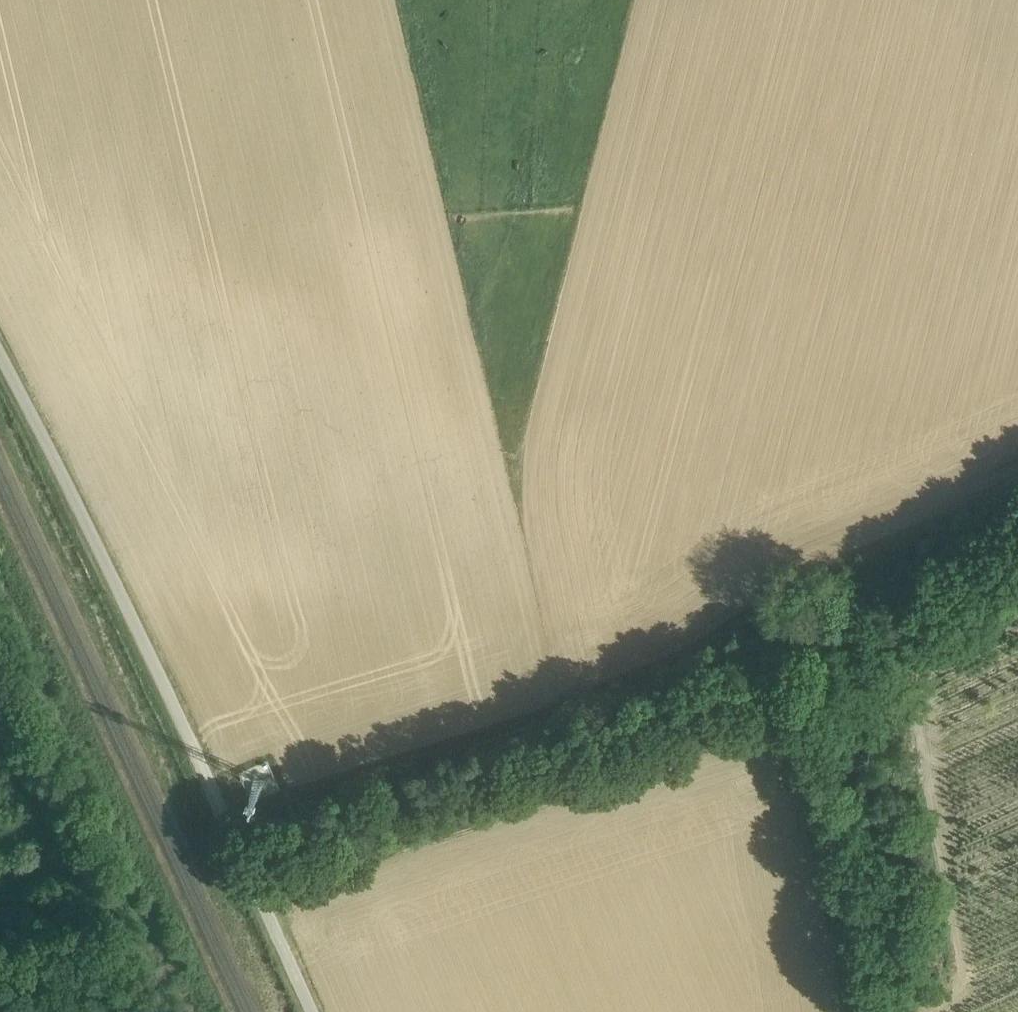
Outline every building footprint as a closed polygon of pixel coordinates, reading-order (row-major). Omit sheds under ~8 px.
[(267,759),(238,772),(244,784),(229,791),(237,809),(281,788),(267,759)]
